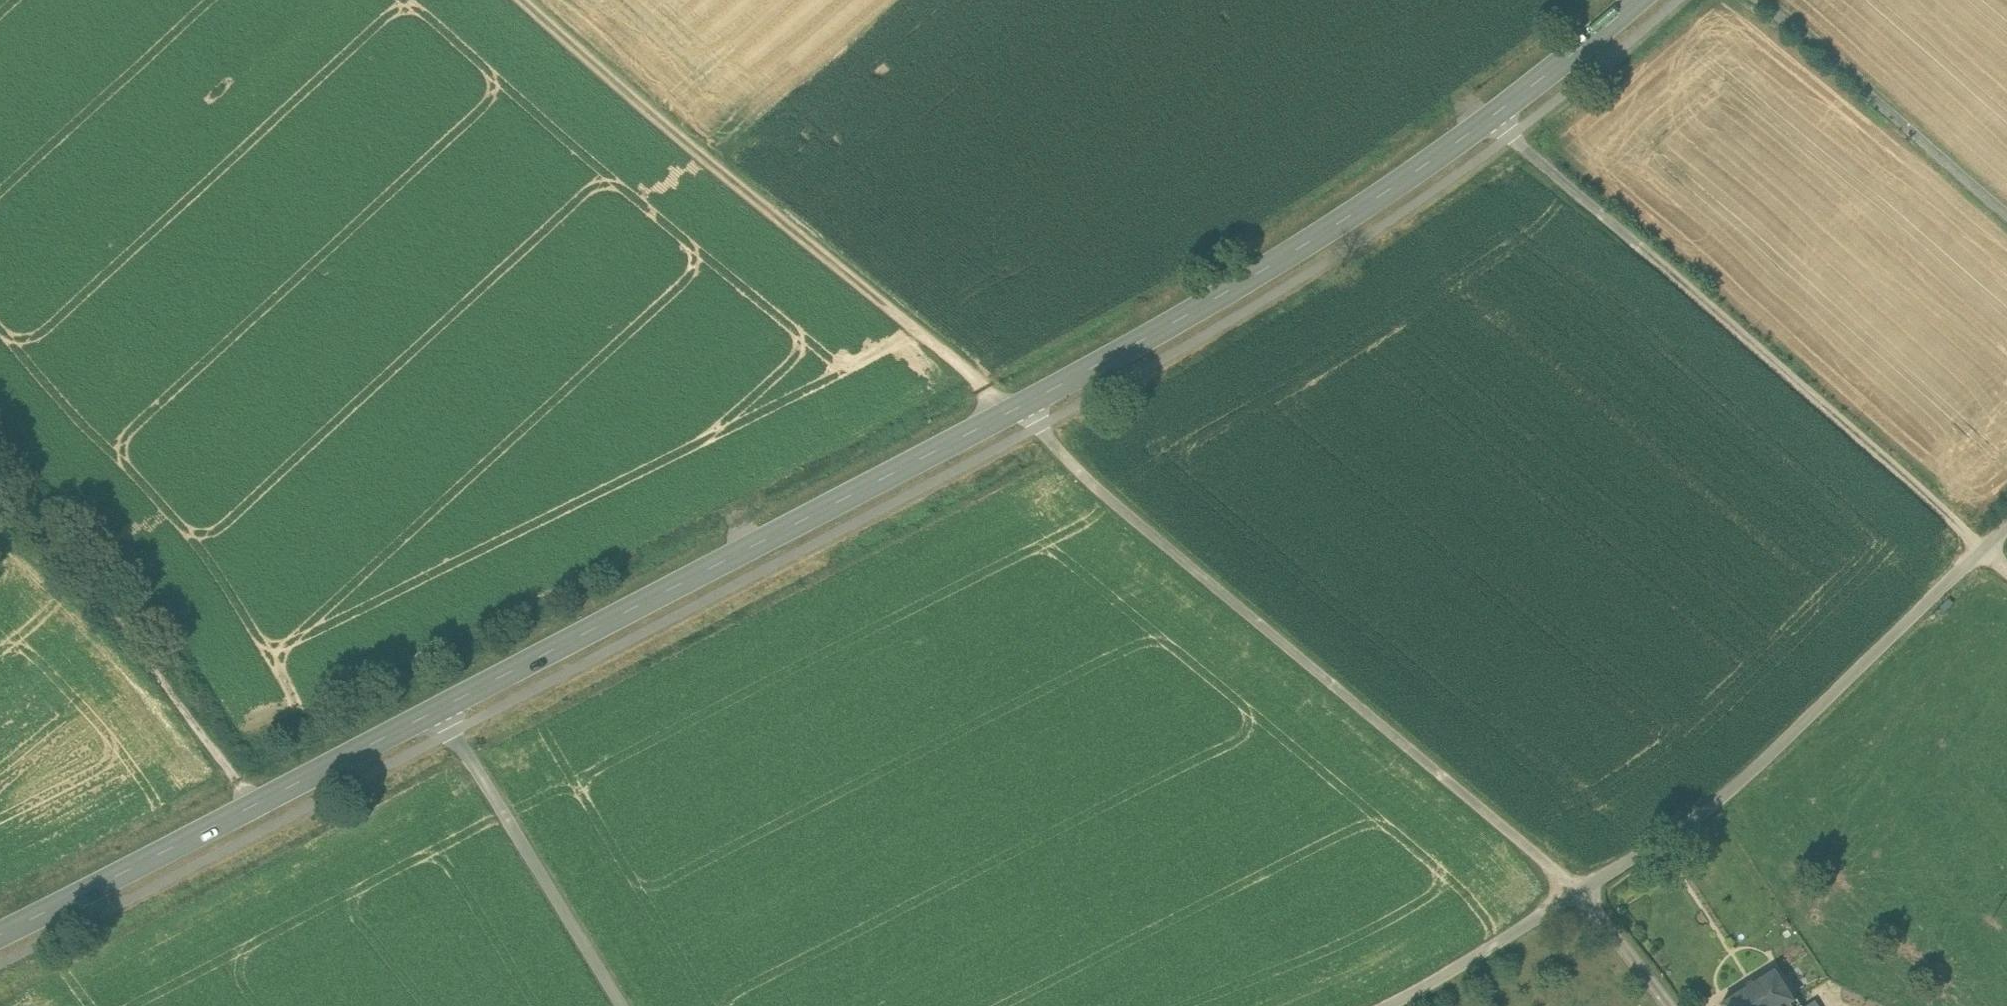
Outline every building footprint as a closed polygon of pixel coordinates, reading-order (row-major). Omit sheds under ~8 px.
[(1721,1004),(1722,1005),(1790,1005),(1788,1003),(1793,1000),(1774,970),(1721,1004)]
